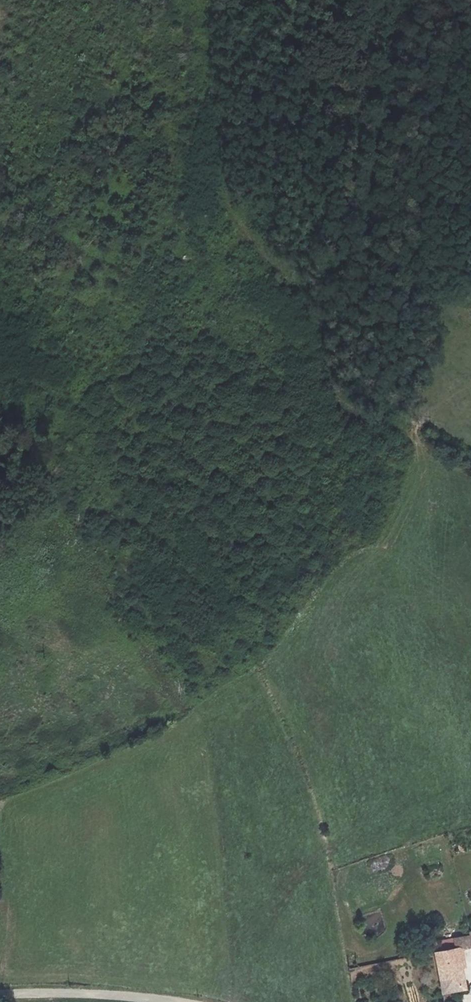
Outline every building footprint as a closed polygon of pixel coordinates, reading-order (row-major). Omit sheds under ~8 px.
[(461,948),(470,947),(470,936),(454,940),(455,950),(461,948)] [(467,989),(461,948),(455,950),(437,953),(443,994),(467,989)]
